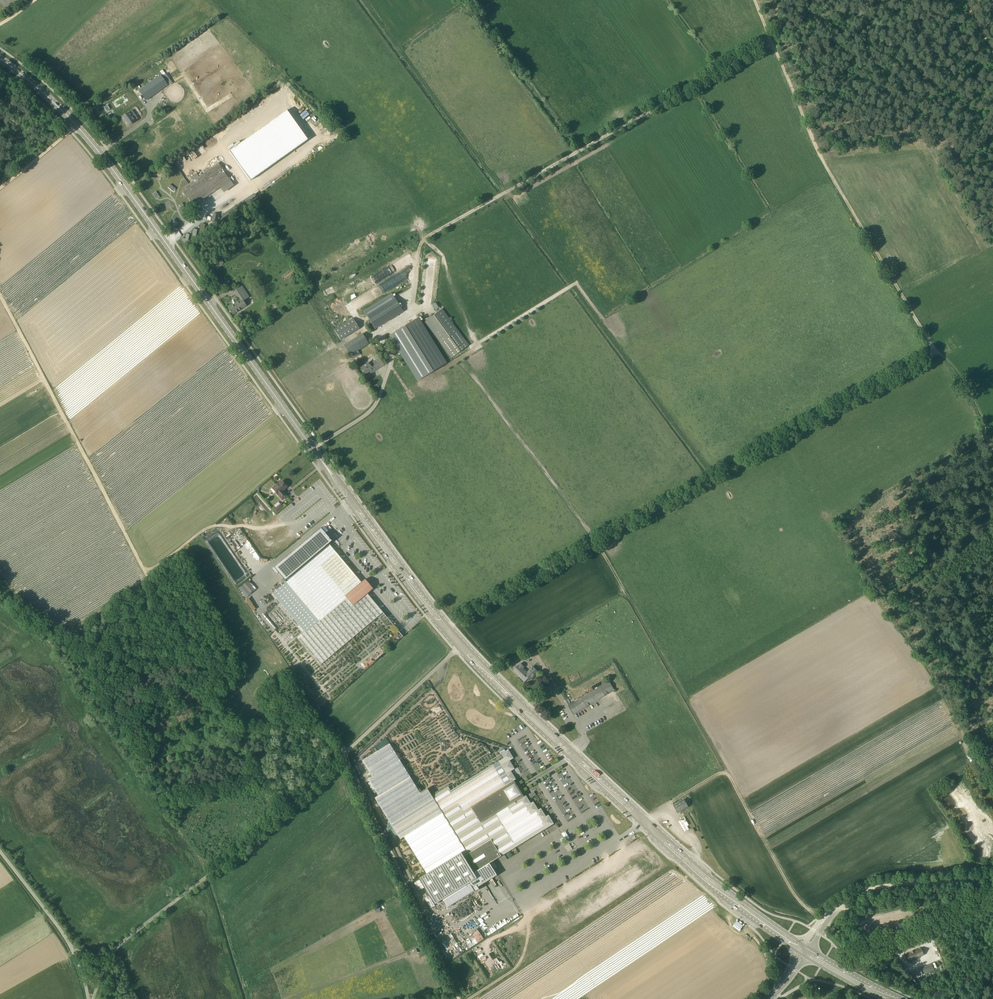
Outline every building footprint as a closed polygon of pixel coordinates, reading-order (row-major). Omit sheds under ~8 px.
[(142,88),(139,91),(146,100),(167,85),(160,75),(142,88)] [(132,110),(122,117),(128,125),(138,118),(132,110)] [(285,112),(228,152),(248,182),(306,141),(285,112)] [(224,172),(233,166),(226,157),(199,177),(193,181),(182,189),(194,206),(220,187),(224,192),(234,185),(224,172)] [(246,204),(256,199),(254,195),(244,201),(246,204)] [(194,229),(186,232),(188,235),(181,238),(183,244),(191,241),(190,237),(196,235),(194,229)] [(172,233),(176,240),(182,236),(178,230),(172,233)] [(242,286),(234,291),(240,300),(228,309),(232,315),(246,305),(243,301),(249,297),(242,286)] [(402,311),(392,294),(364,311),(374,328),(402,311)] [(442,309),(425,322),(451,358),(468,345),(442,309)] [(439,350),(435,344),(419,317),(409,323),(408,324),(407,324),(403,327),(389,336),(395,346),(398,350),(400,354),(417,381),(447,363),(439,350)] [(352,318),(334,330),(341,340),(359,329),(352,318)] [(369,344),(362,333),(343,345),(350,356),(369,344)] [(378,358),(369,365),(368,363),(360,368),(365,374),(372,370),(373,372),(383,365),(378,358)] [(282,481),(278,484),(277,483),(272,488),(277,495),(277,494),(282,500),(287,496),(283,490),(287,486),(282,481)] [(281,503),(273,510),(276,513),(284,506),(281,503)] [(286,582),(272,594),(305,633),(298,639),(320,664),(334,653),(382,613),(383,612),(367,594),(370,591),(369,589),(369,588),(365,583),(363,582),(362,581),(361,582),(329,544),(328,543),(323,536),(325,534),(322,530),(321,529),(302,544),(274,568),(286,582)] [(247,598),(257,589),(249,579),(239,588),(247,598)] [(252,610),(255,608),(250,598),(246,600),(252,610)] [(533,645),(525,650),(527,654),(535,650),(533,645)] [(538,672),(533,667),(527,673),(522,668),(524,667),(520,663),(514,671),(525,681),(530,676),(532,678),(538,672)] [(279,679),(272,683),(287,705),(294,701),(279,679)] [(615,690),(610,681),(588,694),(587,693),(584,695),(584,696),(571,704),(568,698),(565,700),(573,714),(615,690)] [(390,744),(363,760),(373,777),(369,779),(379,795),(375,798),(401,839),(405,837),(427,873),(420,878),(435,904),(443,899),(448,907),(475,891),(480,889),(478,886),(497,875),(490,863),(554,823),(549,815),(546,816),(541,808),(539,810),(534,801),(531,803),(526,795),(524,796),(514,780),(516,779),(511,771),(515,768),(510,760),(514,758),(508,749),(502,753),(504,758),(451,790),(449,786),(433,796),(428,788),(420,793),(390,744)] [(684,799),(673,805),(678,813),(689,807),(684,799)] [(414,883),(419,890),(424,887),(420,879),(414,883)] [(469,948),(484,939),(478,928),(471,932),(473,936),(465,940),(469,948)] [(921,948),(915,951),(915,950),(911,952),(905,955),(907,962),(924,955),(921,948)] [(932,963),(922,968),(925,974),(935,970),(932,963)]
